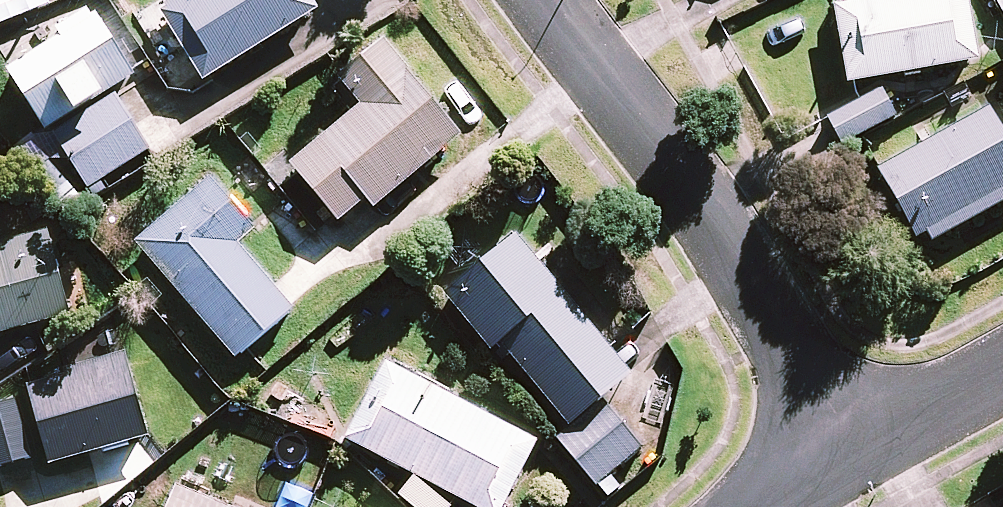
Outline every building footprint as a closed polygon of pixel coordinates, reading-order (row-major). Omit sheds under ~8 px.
[(201,87),(211,81),(317,16),(308,0),(184,0),(157,16),(201,87)] [(843,89),(973,66),(961,0),(894,0),(887,1),(886,0),(834,0),(836,10),(829,11),(843,89)] [(5,75),(45,137),(132,80),(125,70),(87,12),(54,34),(58,40),(5,75)] [(364,204),(372,214),(459,142),(406,80),(410,77),(382,44),(374,50),(334,83),(358,111),(287,170),(291,175),(335,228),(364,204)] [(838,149),(893,120),(879,93),(823,122),(838,149)] [(87,191),(149,152),(114,98),(53,136),(87,191)] [(985,113),(879,172),(874,175),(913,244),(923,239),(927,247),(1002,205),(1002,146),(985,113)] [(132,246),(234,363),(292,313),(236,247),(252,233),(208,181),(132,246)] [(68,320),(44,234),(0,246),(0,338),(68,320)] [(626,379),(514,241),(441,299),(486,355),(496,347),(563,430),(626,379)] [(25,393),(47,471),(146,443),(122,357),(61,374),(63,382),(25,393)] [(463,506),(501,506),(534,445),(383,366),(342,443),(463,506)] [(31,463),(15,402),(0,406),(0,471),(31,463)] [(592,487),(638,450),(602,405),(556,442),(592,487)] [(167,506),(216,506),(174,490),(167,506)]
